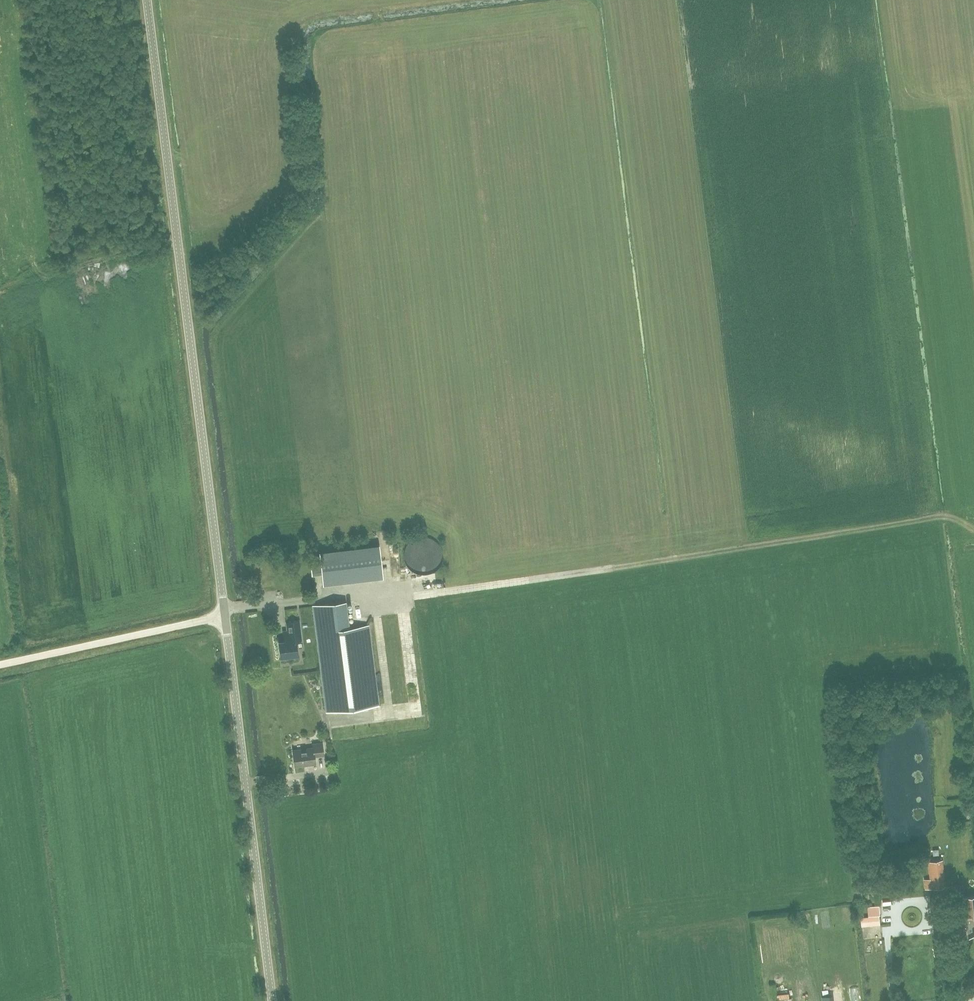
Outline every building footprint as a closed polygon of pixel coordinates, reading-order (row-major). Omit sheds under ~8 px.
[(447,566),(441,542),(434,544),(432,535),(415,540),(417,546),(407,549),(414,576),(447,566)] [(319,552),(319,556),(310,557),(312,575),(322,574),(323,585),(383,577),(379,545),(319,552)] [(318,632),(320,631),(320,628),(326,628),(323,604),(315,605),(318,632)] [(280,657),(289,656),(290,658),(297,657),(296,655),(297,655),(296,640),(301,639),(298,620),(287,621),(288,630),(289,630),(290,640),(279,642),(280,657)] [(378,698),(372,631),(359,633),(359,630),(342,632),(347,684),(353,684),(355,700),(378,698)] [(424,706),(412,707),(413,716),(426,714),(424,706)] [(314,756),(323,754),(322,743),(313,744),(313,748),(293,751),(295,766),(315,763),(314,756)] [(285,780),(286,788),(296,787),(295,779),(285,780)] [(946,886),(943,860),(928,862),(930,879),(924,879),(925,889),(946,886)] [(964,914),(957,915),(959,937),(973,935),(973,896),(962,897),(964,914)] [(862,927),(880,925),(879,916),(861,918),(862,927)] [(935,947),(936,954),(948,953),(947,946),(935,947)]
